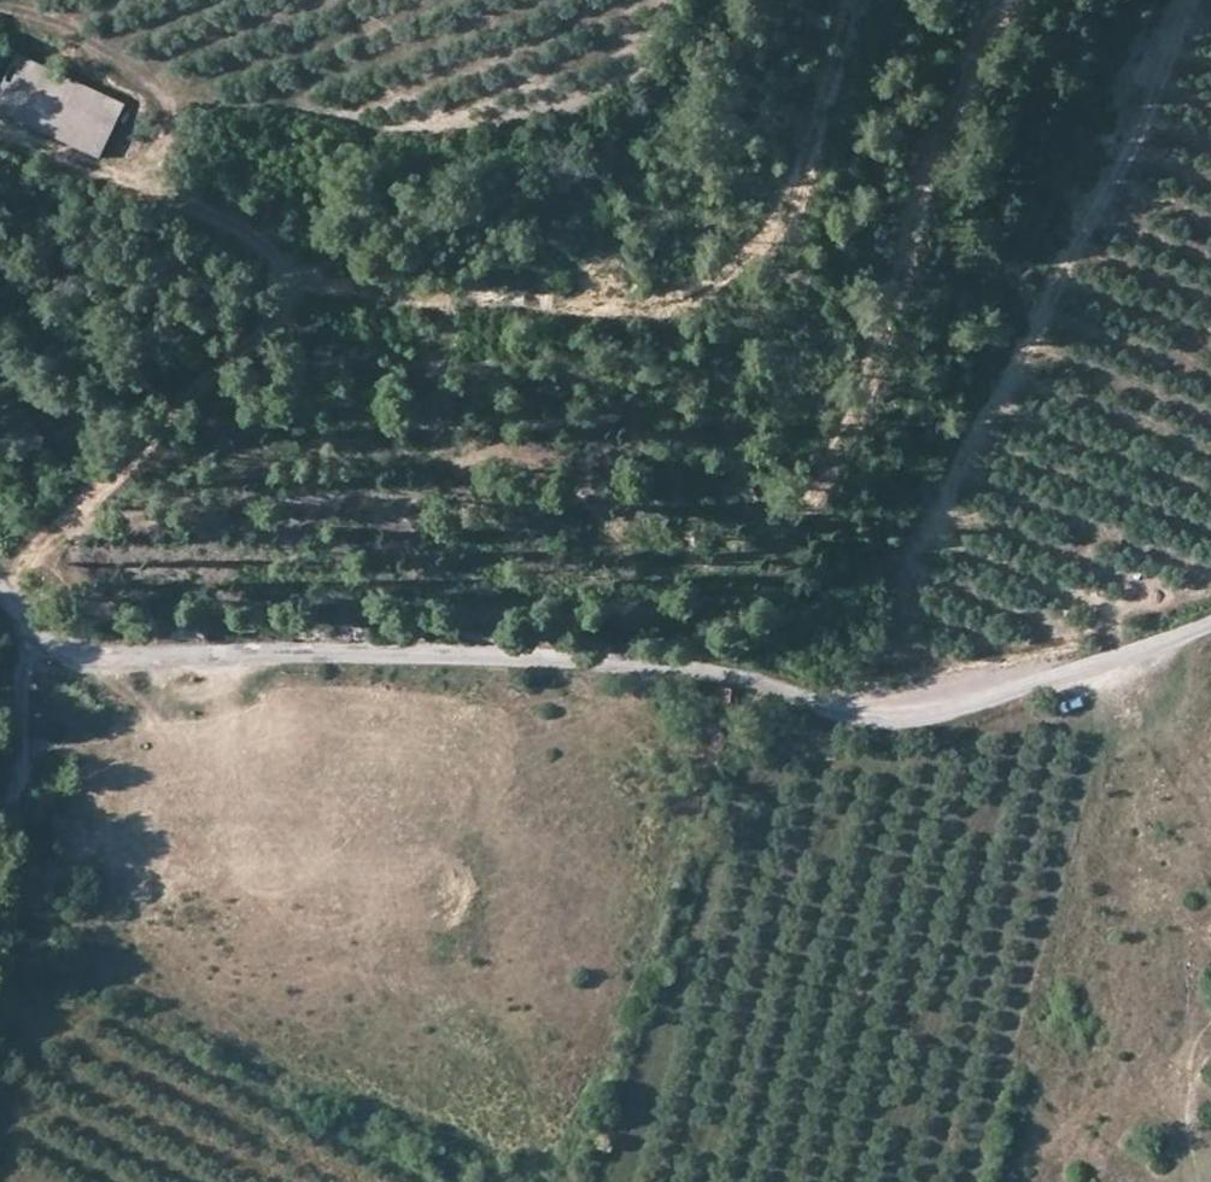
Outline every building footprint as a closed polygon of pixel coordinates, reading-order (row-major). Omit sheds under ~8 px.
[(18,51),(0,88),(0,108),(100,156),(126,103),(18,51)]
